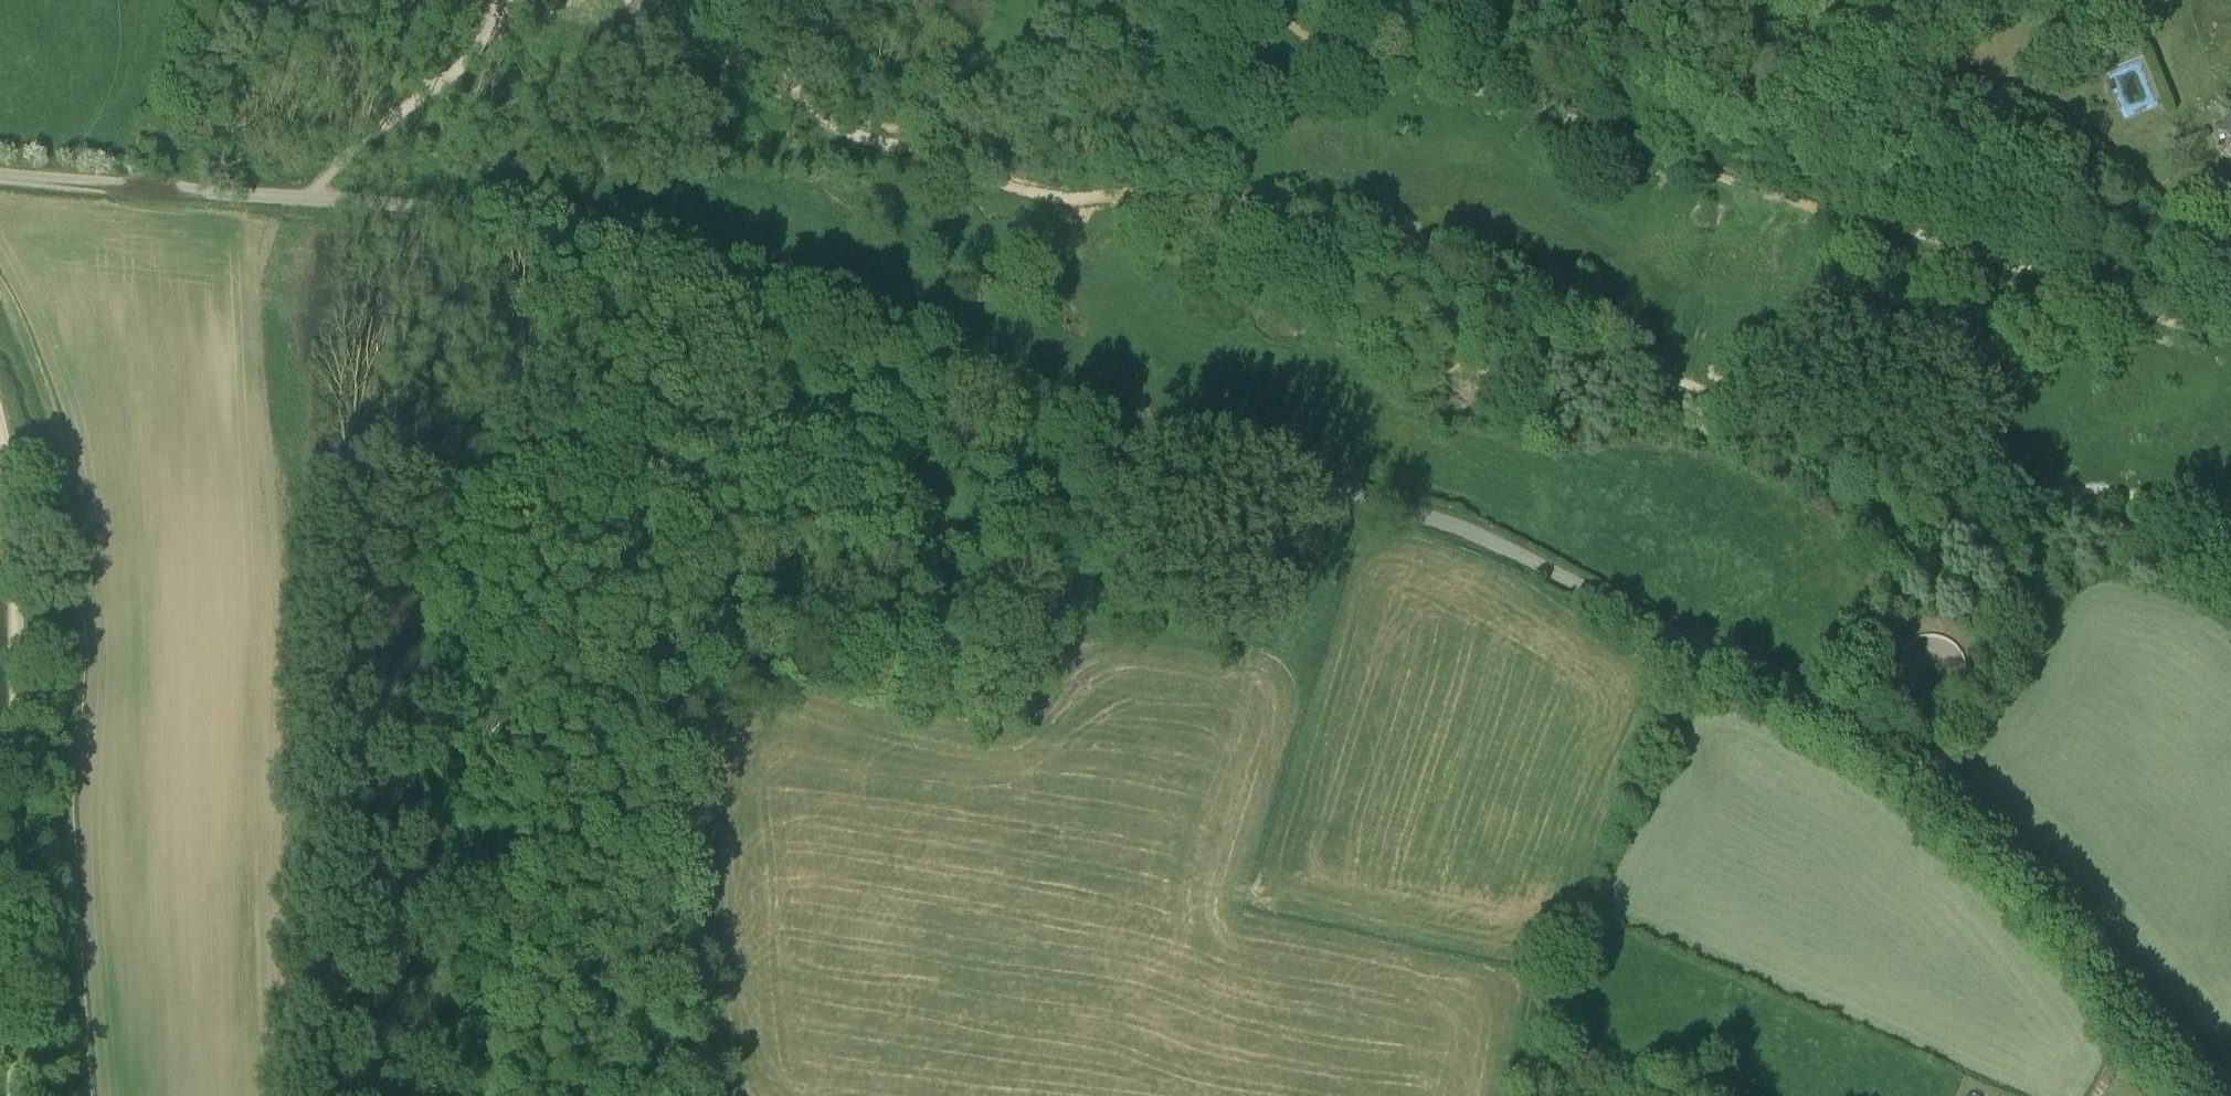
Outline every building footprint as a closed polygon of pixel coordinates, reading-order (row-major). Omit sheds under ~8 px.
[(2230,138),(2230,115),(2219,129),(2230,138)] [(2222,154),(2230,162),(2230,143),(2222,154)]
